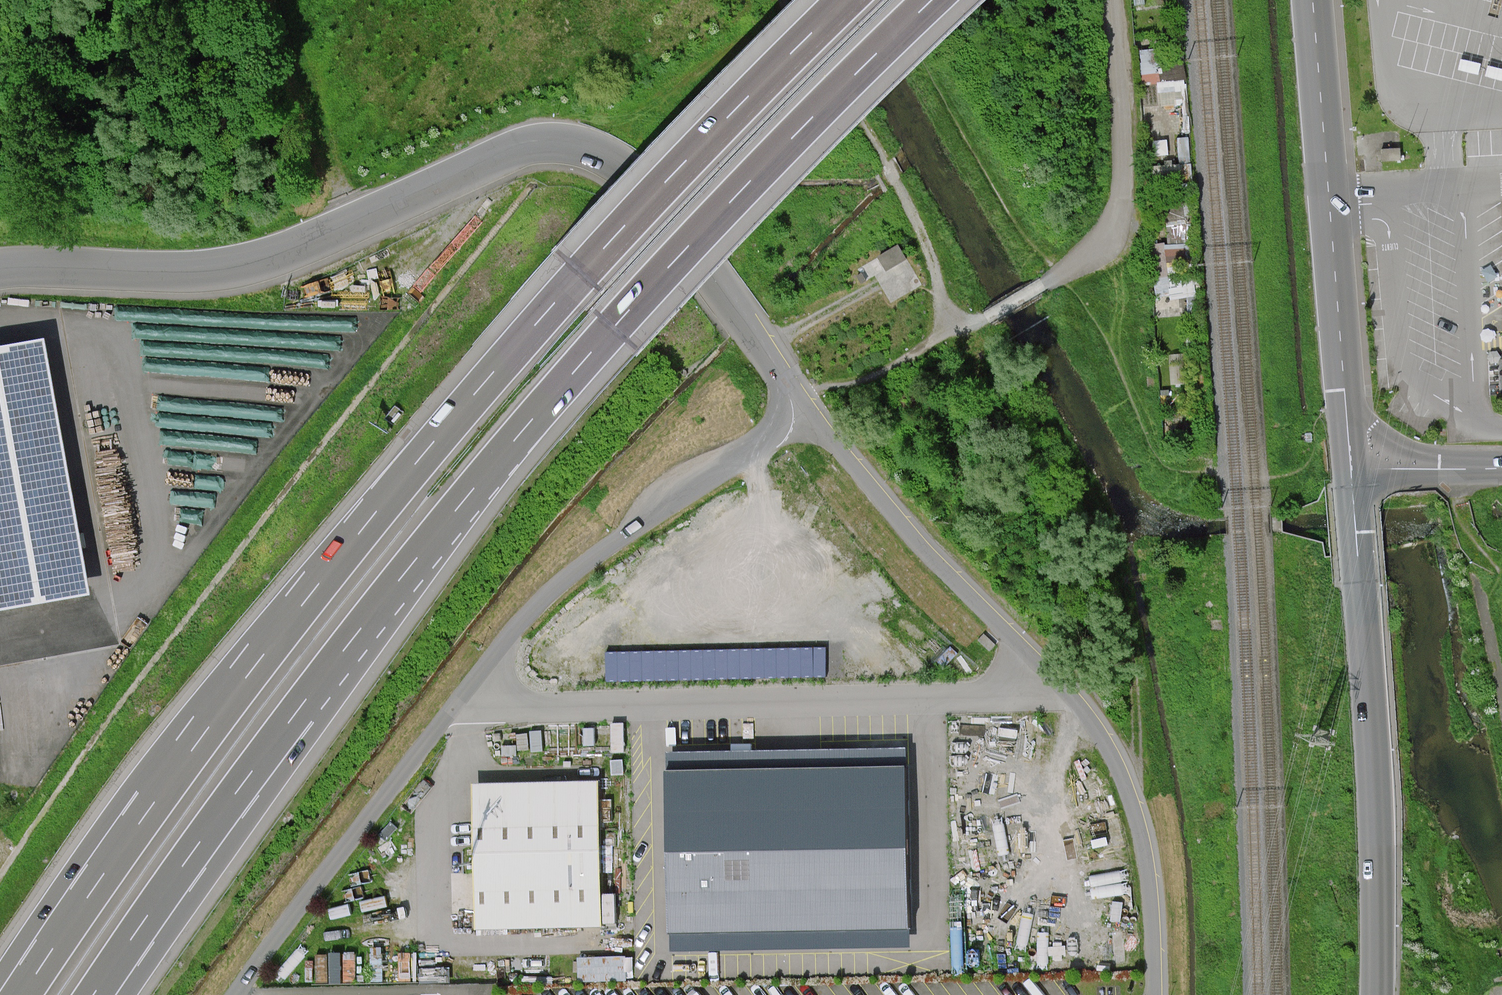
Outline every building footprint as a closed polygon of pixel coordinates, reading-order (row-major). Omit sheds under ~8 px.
[(898,245),(877,258),(885,271),(906,258),(898,245)] [(0,350),(0,614),(88,599),(44,342),(0,350)] [(608,646),(609,676),(828,672),(827,643),(608,646)] [(903,770),(663,776),(667,936),(906,930),(903,770)] [(599,782),(470,784),(472,857),(475,931),(599,929),(598,854),(599,782)] [(632,951),(581,952),(581,976),(632,975),(632,951)]
